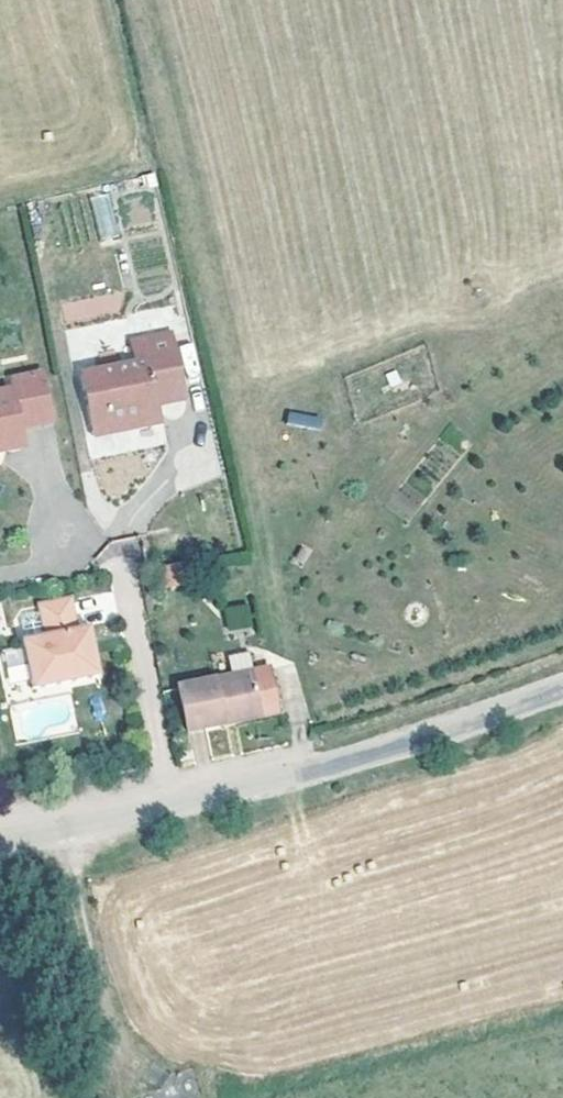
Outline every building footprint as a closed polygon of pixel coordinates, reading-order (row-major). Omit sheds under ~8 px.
[(91,200),(97,245),(120,242),(129,301),(174,295),(159,190),(91,200)] [(60,298),(62,321),(123,317),(121,293),(60,298)] [(79,368),(89,415),(107,411),(110,424),(157,414),(154,398),(150,382),(180,377),(169,325),(125,334),(130,356),(79,368)] [(40,363),(9,369),(11,376),(0,378),(0,433),(22,429),(18,411),(48,405),(40,363)] [(183,391),(180,377),(150,382),(154,398),(183,391)] [(107,411),(89,415),(91,428),(110,424),(107,411)] [(288,413),(287,424),(318,427),(319,416),(288,413)] [(183,549),(161,554),(166,576),(187,572),(183,549)] [(88,603),(75,606),(69,578),(42,584),(48,611),(21,617),(32,671),(99,657),(88,603)] [(230,632),(253,623),(245,602),(222,611),(230,632)] [(3,650),(8,680),(26,677),(21,647),(3,650)] [(243,651),(222,656),(225,671),(228,671),(247,667),(243,651)] [(217,709),(254,701),(274,696),(267,663),(247,667),(228,671),(225,671),(174,683),(184,725),(219,718),(217,709)] [(219,718),(256,709),(276,705),(274,696),(254,701),(217,709),(219,718)]
